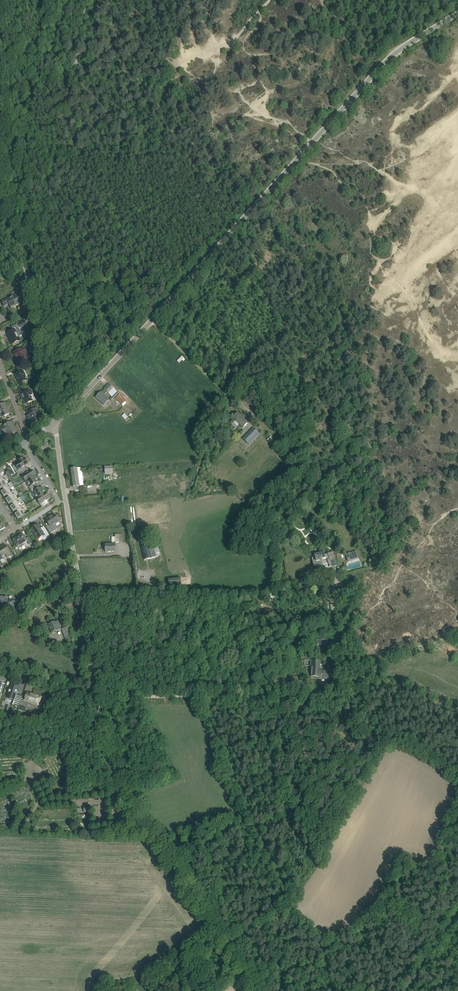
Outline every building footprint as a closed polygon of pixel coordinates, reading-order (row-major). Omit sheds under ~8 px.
[(17,294),(2,302),(4,307),(9,304),(11,308),(21,303),(17,294)] [(20,340),(19,337),(22,335),(19,328),(15,330),(8,333),(11,339),(10,340),(12,343),(13,344),(20,340)] [(19,363),(27,360),(24,355),(27,353),(24,348),(22,349),(13,353),(19,363)] [(19,384),(21,383),(28,380),(23,370),(15,374),(19,384)] [(104,405),(109,400),(104,395),(107,392),(112,397),(110,399),(111,401),(119,393),(109,384),(104,389),(105,389),(102,392),(101,392),(96,397),(104,405)] [(32,395),(30,389),(20,394),(25,404),(28,402),(28,403),(33,401),(30,395),(32,395)] [(123,406),(126,404),(128,402),(120,394),(116,399),(122,405),(123,406)] [(0,406),(0,414),(2,417),(10,413),(5,403),(0,406)] [(29,415),(27,416),(31,424),(40,420),(40,418),(41,418),(37,408),(28,412),(28,413),(28,412),(29,415)] [(243,428),(248,423),(238,413),(233,418),(243,428)] [(0,428),(0,429),(1,431),(0,431),(0,435),(3,434),(3,435),(7,433),(8,436),(16,432),(11,422),(3,426),(3,427),(0,428)] [(243,439),(247,442),(248,443),(258,432),(254,428),(243,439)] [(26,466),(28,465),(27,463),(28,462),(26,459),(25,460),(24,458),(23,459),(22,458),(19,460),(19,461),(18,462),(19,462),(15,465),(13,467),(18,475),(20,473),(28,469),(26,466)] [(80,486),(77,468),(70,469),(72,487),(80,486)] [(29,472),(28,469),(20,473),(26,482),(35,476),(35,475),(36,475),(34,472),(33,472),(32,470),(29,472)] [(2,488),(7,485),(5,482),(9,479),(6,475),(2,477),(2,478),(0,479),(0,489),(2,488)] [(35,476),(26,482),(31,490),(38,486),(37,483),(39,482),(35,476)] [(4,490),(1,492),(4,497),(7,495),(12,493),(11,492),(9,489),(14,486),(11,482),(7,485),(2,488),(4,490)] [(36,499),(46,493),(42,487),(40,489),(38,486),(31,490),(36,499)] [(8,498),(6,500),(9,505),(12,503),(16,500),(14,497),(18,494),(16,490),(11,492),(12,493),(7,495),(8,498)] [(46,494),(46,493),(36,499),(42,508),(49,503),(47,500),(49,499),(48,497),(49,496),(47,493),(46,494)] [(13,505),(10,507),(13,512),(16,510),(21,508),(21,507),(19,504),(23,501),(20,497),(16,500),(12,503),(13,505)] [(18,513),(15,515),(18,520),(25,515),(23,511),(28,509),(25,505),(21,507),(21,508),(16,510),(18,513)] [(55,515),(54,515),(46,520),(49,525),(46,527),(50,534),(56,530),(55,529),(58,527),(55,524),(59,522),(57,518),(58,518),(56,515),(55,515)] [(31,529),(38,540),(42,537),(44,540),(50,536),(44,527),(41,529),(38,525),(31,529)] [(32,543),(29,537),(26,539),(23,534),(14,540),(14,541),(13,542),(15,545),(16,545),(18,547),(27,541),(30,545),(32,543)] [(123,542),(123,534),(115,534),(115,542),(119,542),(123,542)] [(142,547),(145,560),(151,558),(156,557),(153,545),(148,546),(148,545),(148,546),(147,542),(141,544),(142,547)] [(1,561),(3,559),(2,557),(6,555),(8,558),(12,555),(10,552),(5,545),(2,547),(0,549),(0,560),(1,561)] [(332,567),(336,566),(333,553),(324,555),(324,552),(322,553),(317,554),(314,555),(315,558),(312,559),(314,567),(315,567),(318,566),(318,567),(323,566),(321,560),(327,558),(330,567),(332,566),(332,567)] [(355,552),(346,554),(348,562),(357,559),(355,552)] [(180,578),(168,579),(169,586),(181,585),(180,578)] [(0,597),(0,608),(1,610),(2,609),(2,610),(2,611),(3,614),(7,612),(5,609),(5,608),(10,606),(10,607),(16,605),(14,599),(8,601),(6,596),(3,597),(3,596),(0,597)] [(49,608),(48,605),(55,602),(54,598),(43,602),(45,609),(49,608)] [(58,621),(49,624),(52,633),(59,630),(57,627),(60,626),(58,621)] [(67,627),(62,629),(65,639),(66,643),(71,641),(67,627)] [(320,661),(311,660),(310,666),(312,666),(311,676),(319,677),(328,678),(329,670),(319,669),(320,661)] [(14,700),(12,705),(18,707),(22,696),(16,694),(19,688),(11,685),(7,698),(10,699),(11,699),(14,700)] [(27,692),(24,700),(38,705),(41,698),(36,696),(36,695),(35,696),(32,695),(32,694),(27,692)]
